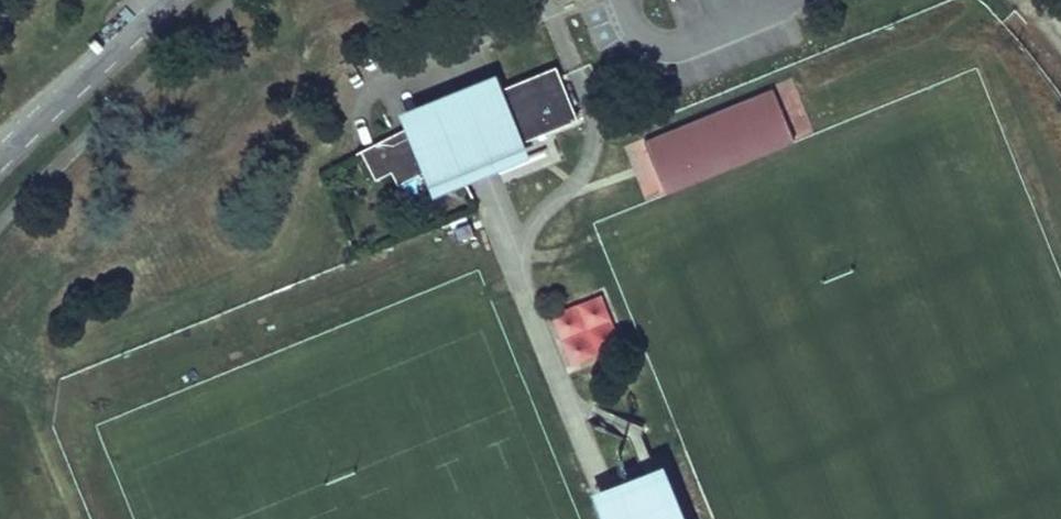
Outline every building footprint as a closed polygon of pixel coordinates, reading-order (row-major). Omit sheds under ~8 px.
[(530,156),(524,142),(578,120),(556,66),(502,88),(493,68),(448,87),(399,108),(410,134),(401,138),(398,131),(361,151),(375,180),(391,172),(397,185),(418,174),(420,178),(427,175),(436,196),(483,178),(530,156)] [(644,201),(795,143),(774,88),(623,145),(644,201)] [(549,311),(566,367),(621,350),(604,295),(549,311)] [(616,491),(627,518),(676,518),(657,474),(616,491)]
